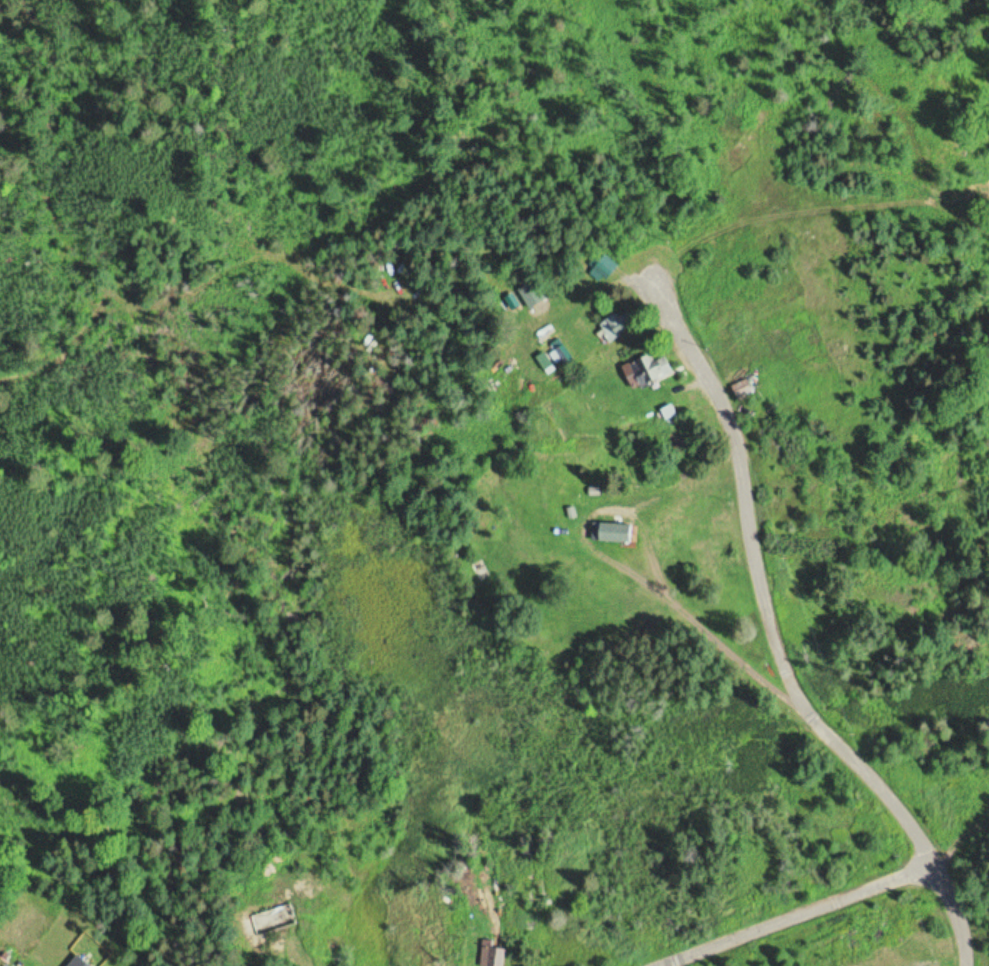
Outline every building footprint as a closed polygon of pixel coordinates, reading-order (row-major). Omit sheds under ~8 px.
[(547,298),(534,277),(517,288),(530,308),(547,298)] [(599,328),(611,344),(639,322),(627,307),(599,328)] [(560,341),(553,344),(564,365),(571,361),(560,341)] [(664,348),(624,366),(634,390),(675,372),(664,348)] [(637,541),(637,523),(596,523),(596,541),(637,541)] [(249,915),(254,934),(295,924),(290,904),(249,915)] [(52,945),(62,936),(50,924),(41,933),(52,945)] [(483,938),(479,965),(484,965),(502,965),(505,947),(494,945),(495,940),(483,938)]
